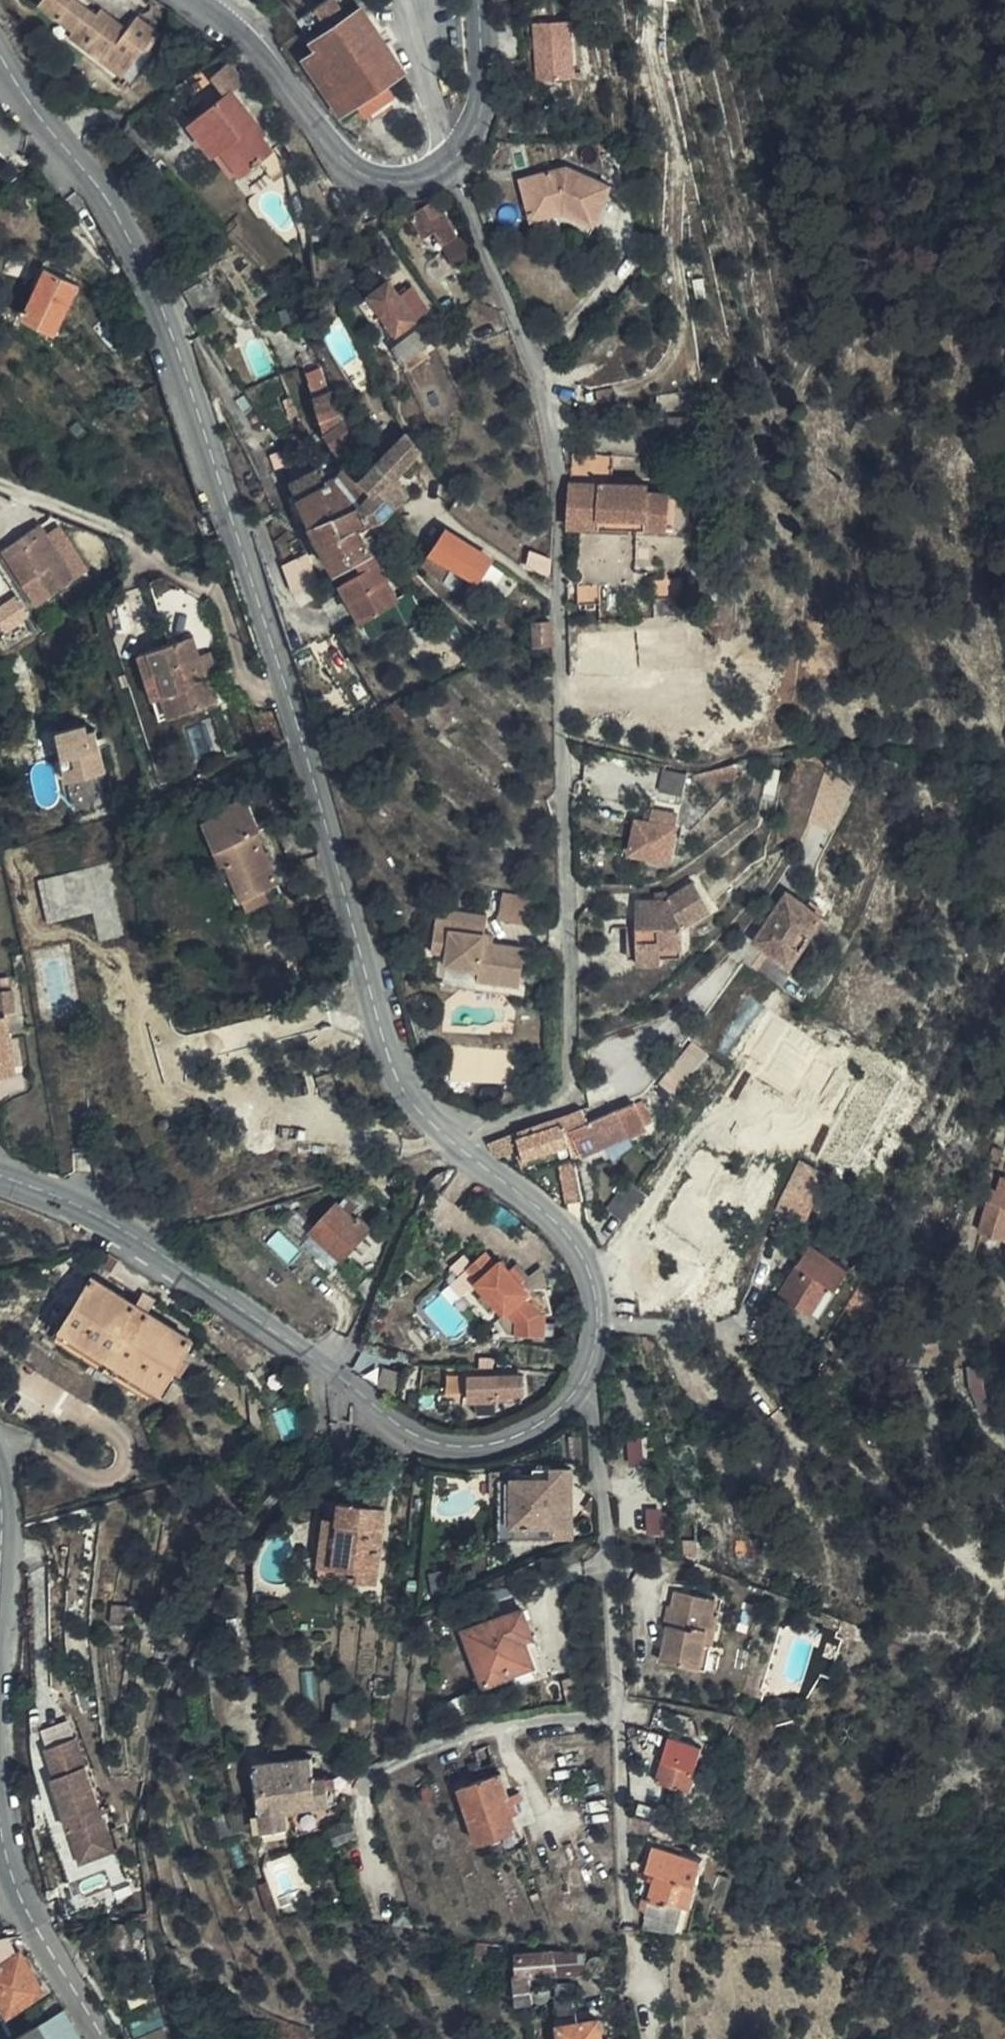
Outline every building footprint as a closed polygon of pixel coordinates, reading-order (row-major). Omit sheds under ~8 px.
[(69,0),(43,0),(40,4),(73,30),(70,36),(123,76),(146,48),(151,51),(162,37),(137,17),(128,30),(101,9),(96,15),(77,0),(70,0),(69,1),(69,0)] [(404,72),(361,9),(311,41),(317,50),(304,58),(342,114),(404,72)] [(531,22),(539,78),(575,74),(567,17),(531,22)] [(246,81),(229,61),(211,76),(226,93),(231,89),(233,91),(246,81)] [(231,89),(226,93),(189,121),(215,154),(222,149),(241,173),(259,160),(273,150),(261,134),(253,124),(256,122),(233,91),(231,89)] [(264,132),(256,122),(253,124),(261,134),(264,132)] [(287,168),(273,150),(259,160),(273,179),(287,168)] [(583,236),(606,184),(565,168),(518,181),(533,234),(560,227),(583,236)] [(38,201),(38,199),(38,196),(37,194),(34,193),(32,193),(29,194),(28,196),(27,198),(27,200),(27,202),(28,204),(30,205),(32,206),(34,206),(36,204),(38,203),(38,201)] [(455,237),(443,212),(437,215),(431,205),(412,216),(423,236),(434,231),(442,244),(455,237)] [(46,269),(44,273),(23,315),(55,331),(69,304),(77,286),(46,269)] [(216,275),(184,293),(196,315),(203,310),(204,310),(220,302),(223,308),(231,304),(216,275)] [(429,310),(412,287),(400,295),(389,280),(375,291),(371,286),(366,290),(369,295),(359,303),(371,320),(382,313),(396,333),(429,310)] [(282,314),(278,304),(259,313),(264,323),(282,314)] [(303,315),(298,305),(285,312),(290,321),(303,315)] [(203,310),(196,315),(200,321),(207,317),(203,310)] [(55,331),(23,315),(19,324),(50,341),(55,331)] [(411,367),(427,356),(421,348),(434,338),(424,323),(395,345),(411,367)] [(317,397),(329,391),(327,385),(314,391),(317,397)] [(363,439),(347,410),(341,413),(331,390),(329,391),(317,397),(313,399),(322,426),(323,432),(325,438),(327,442),(330,447),(333,451),(338,455),(363,439)] [(412,459),(421,450),(423,448),(409,432),(406,434),(396,443),(412,459)] [(373,453),(384,442),(376,433),(366,443),(365,444),(373,453)] [(412,459),(396,443),(377,462),(394,478),(404,467),(412,459)] [(361,477),(377,462),(370,455),(354,470),(361,477)] [(569,456),(566,484),(607,484),(609,458),(569,456)] [(420,465),(412,459),(404,467),(412,474),(421,466),(420,465)] [(380,491),(394,478),(377,462),(361,477),(367,484),(376,494),(380,491)] [(323,466),(291,480),(306,515),(321,543),(354,528),(348,511),(360,506),(354,496),(367,484),(361,477),(354,470),(347,463),(338,476),(328,481),(323,466)] [(409,491),(394,478),(380,491),(394,506),(409,491)] [(394,506),(380,491),(376,494),(367,484),(354,496),(360,506),(368,523),(383,518),(394,506)] [(607,484),(566,484),(566,528),(662,529),(664,492),(633,492),(633,485),(607,484)] [(476,500),(464,492),(459,498),(470,508),(476,500)] [(348,511),(354,528),(358,527),(368,523),(360,506),(348,511)] [(52,521),(15,541),(47,599),(84,580),(52,521)] [(354,528),(321,543),(335,569),(354,560),(370,552),(364,538),(358,527),(354,528)] [(478,580),(491,558),(447,530),(430,553),(451,565),(470,576),(478,580)] [(364,538),(370,552),(379,547),(373,534),(364,538)] [(47,599),(15,541),(8,545),(40,604),(47,599)] [(553,559),(551,559),(533,551),(529,566),(552,576),(550,574),(553,559)] [(308,552),(298,557),(284,564),(293,592),(319,580),(308,552)] [(370,552),(354,560),(360,570),(364,567),(378,566),(370,552)] [(451,565),(430,553),(422,565),(445,576),(451,565)] [(362,574),(358,577),(382,615),(400,604),(378,566),(362,574)] [(364,567),(360,570),(362,574),(378,566),(364,567)] [(382,615),(358,577),(342,587),(366,625),(376,619),(382,615)] [(32,614),(18,592),(0,604),(0,620),(6,630),(32,614)] [(382,615),(392,631),(410,619),(400,604),(382,615)] [(386,634),(392,631),(382,615),(376,619),(386,634)] [(551,619),(539,620),(532,621),(534,643),(552,642),(551,619)] [(201,669),(192,638),(140,654),(160,720),(218,702),(211,679),(205,680),(200,682),(197,670),(201,669)] [(477,660),(464,646),(456,653),(471,666),(477,660)] [(91,737),(88,723),(58,729),(64,756),(71,754),(76,777),(107,771),(103,747),(93,749),(91,737)] [(100,734),(91,737),(93,749),(103,747),(100,734)] [(64,756),(70,779),(76,777),(71,754),(64,756)] [(820,820),(841,826),(856,776),(800,759),(790,791),(825,801),(820,820)] [(738,762),(720,766),(715,782),(717,782),(734,784),(738,762)] [(715,782),(720,766),(694,771),(669,766),(661,785),(679,794),(682,791),(693,796),(701,780),(715,782)] [(770,800),(778,769),(765,768),(758,797),(770,800)] [(260,830),(260,829),(246,798),(220,809),(222,814),(203,823),(221,867),(227,865),(243,901),(280,885),(257,833),(260,830)] [(647,823),(672,827),(673,812),(649,809),(647,823)] [(666,858),(672,827),(647,823),(633,820),(629,853),(666,858)] [(646,889),(648,914),(651,923),(705,915),(712,914),(710,892),(736,858),(714,842),(683,883),(646,889)] [(501,917),(529,919),(531,894),(503,891),(501,917)] [(798,949),(819,915),(782,893),(750,941),(785,962),(794,948),(798,949)] [(433,907),(431,918),(481,928),(483,917),(433,907)] [(651,923),(648,914),(635,915),(639,940),(652,939),(653,948),(683,942),(682,934),(705,929),(705,915),(651,923)] [(431,918),(426,944),(516,961),(518,951),(478,944),(481,928),(431,918)] [(511,989),(516,961),(426,944),(424,953),(438,955),(436,966),(471,973),(469,980),(511,989)] [(438,955),(424,953),(419,977),(464,986),(462,991),(509,1000),(511,989),(469,980),(471,973),(436,966),(438,955)] [(335,968),(340,966),(336,959),(321,965),(324,972),(329,971),(331,977),(337,976),(335,968)] [(17,1030),(15,1012),(21,1011),(19,990),(0,992),(0,1032),(17,1030)] [(17,1030),(0,1032),(0,1073),(11,1072),(10,1055),(19,1054),(17,1030)] [(674,1088),(703,1052),(687,1040),(659,1077),(674,1088)] [(21,1071),(19,1054),(10,1055),(11,1072),(21,1071)] [(581,1123),(566,1128),(578,1155),(644,1128),(631,1101),(581,1123)] [(566,1128),(563,1113),(509,1133),(484,1142),(491,1158),(510,1151),(514,1162),(529,1173),(553,1165),(571,1159),(566,1128)] [(578,1155),(566,1128),(571,1159),(578,1155)] [(823,1166),(798,1152),(773,1201),(798,1216),(823,1166)] [(577,1192),(571,1159),(553,1165),(559,1195),(577,1192)] [(640,1193),(629,1185),(621,1180),(600,1208),(618,1222),(640,1193)] [(1002,1180),(996,1199),(989,1197),(977,1233),(1002,1241),(1004,1231),(1004,1181),(1002,1180)] [(339,1203),(313,1233),(342,1258),(370,1228),(360,1219),(357,1220),(339,1203)] [(313,1233),(306,1241),(334,1267),(342,1258),(313,1233)] [(771,1288),(801,1310),(822,1282),(829,1286),(841,1268),(803,1241),(771,1288)] [(496,1264),(484,1252),(467,1267),(479,1280),(475,1282),(483,1290),(495,1305),(500,1310),(502,1306),(507,1312),(517,1323),(528,1291),(520,1283),(524,1279),(513,1267),(510,1270),(500,1260),(496,1264)] [(136,1303),(92,1275),(61,1325),(161,1388),(192,1338),(149,1311),(136,1303)] [(822,1282),(801,1310),(810,1316),(829,1286),(822,1282)] [(546,1287),(528,1291),(517,1323),(513,1335),(537,1342),(545,1319),(549,1312),(546,1287)] [(145,1290),(136,1303),(149,1311),(157,1298),(145,1290)] [(495,1305),(483,1290),(475,1297),(488,1311),(495,1305)] [(349,1370),(379,1389),(396,1359),(361,1352),(349,1370)] [(496,1375),(496,1368),(466,1367),(465,1396),(473,1396),(474,1375),(496,1375)] [(525,1376),(496,1375),(474,1375),(473,1396),(473,1399),(500,1398),(500,1403),(523,1403),(523,1394),(525,1394),(525,1376)] [(533,1479),(515,1479),(515,1538),(556,1538),(556,1525),(573,1524),(573,1468),(534,1468),(533,1479)] [(515,1538),(515,1479),(501,1479),(501,1537),(515,1538)] [(374,1503),(376,1493),(369,1492),(366,1502),(374,1503)] [(338,1549),(336,1566),(358,1570),(357,1579),(380,1581),(390,1495),(376,1493),(374,1503),(366,1502),(345,1501),(342,1517),(327,1516),(323,1546),(338,1549)] [(329,1499),(327,1516),(342,1517),(345,1501),(329,1499)] [(674,1542),(674,1554),(692,1554),(693,1544),(674,1542)] [(321,1564),(336,1566),(338,1549),(323,1546),(321,1564)] [(334,1584),(336,1566),(321,1564),(319,1580),(334,1584)] [(670,1590),(666,1605),(675,1606),(670,1626),(662,1626),(656,1660),(693,1668),(700,1643),(707,1643),(711,1616),(705,1614),(708,1598),(670,1590)] [(133,1626),(135,1605),(114,1602),(112,1622),(133,1626)] [(675,1606),(666,1605),(662,1604),(659,1625),(662,1626),(670,1626),(675,1606)] [(529,1642),(520,1614),(463,1633),(481,1689),(510,1679),(509,1676),(531,1668),(523,1644),(529,1642)] [(654,1745),(659,1733),(644,1729),(640,1741),(654,1745)] [(683,1790),(696,1746),(664,1736),(650,1779),(683,1790)] [(290,1758),(289,1751),(288,1741),(275,1742),(275,1745),(277,1759),(290,1758)] [(294,1778),(316,1777),(314,1756),(292,1758),(294,1778)] [(292,1758),(290,1758),(277,1759),(259,1761),(267,1812),(285,1809),(282,1780),(294,1778),(292,1758)] [(332,1803),(328,1777),(316,1777),(294,1778),(282,1780),(285,1809),(267,1812),(267,1819),(268,1827),(292,1825),(291,1809),(332,1803)] [(33,1784),(47,1863),(81,1856),(67,1778),(33,1784)] [(511,1834),(500,1803),(506,1801),(498,1779),(457,1793),(477,1847),(511,1834)] [(254,1802),(240,1806),(216,1814),(225,1835),(260,1821),(254,1802)] [(334,1826),(339,1843),(358,1838),(352,1820),(334,1826)] [(641,1929),(668,1931),(685,1932),(690,1912),(697,1859),(651,1846),(643,1870),(652,1871),(645,1898),(641,1929)] [(81,1856),(47,1863),(49,1870),(83,1864),(81,1856)] [(702,1907),(717,1912),(726,1880),(712,1875),(702,1907)] [(146,1936),(148,1931),(147,1929),(145,1927),(143,1926),(139,1926),(137,1927),(134,1931),(135,1934),(137,1937),(143,1939),(146,1936)] [(21,1949),(16,1950),(10,1935),(0,1937),(0,1993),(9,2009),(45,1988),(21,1949)] [(490,1954),(491,1945),(478,1943),(476,1958),(489,1959),(490,1954)] [(507,1946),(491,1945),(490,1954),(506,1956),(507,1946)] [(588,1950),(573,1951),(573,1971),(588,1971),(588,1965),(588,1964),(588,1950)] [(572,1951),(520,1954),(521,1974),(517,1975),(520,2003),(536,2002),(535,1995),(535,1988),(534,1974),(573,1971),(573,1951),(572,1951)] [(150,1998),(140,1974),(125,1980),(136,2004),(150,1998)] [(560,2000),(563,2014),(575,2012),(570,1980),(558,1982),(560,2000)] [(66,2007),(57,1992),(43,1999),(51,2015),(66,2007)] [(66,2007),(51,2015),(13,2036),(14,2038),(85,2038),(66,2007)] [(602,2018),(563,2023),(565,2038),(604,2038),(602,2018)] [(164,2026),(140,2036),(141,2038),(169,2038),(164,2026)]
